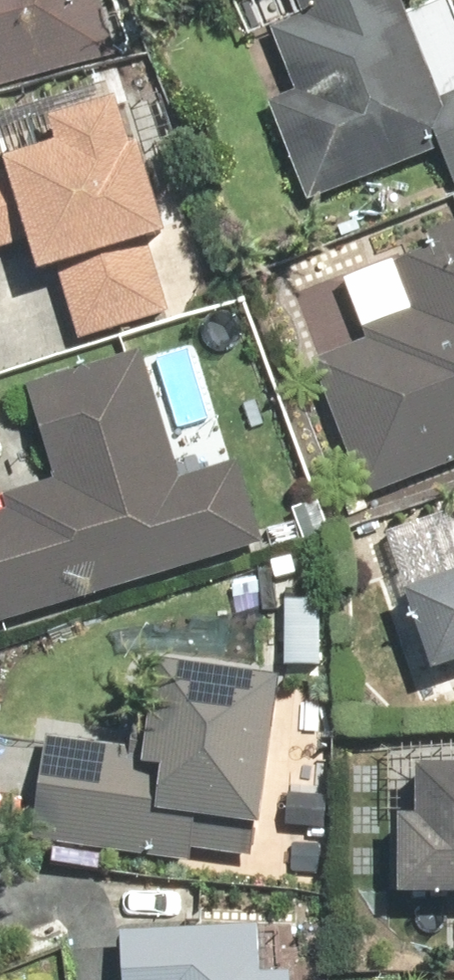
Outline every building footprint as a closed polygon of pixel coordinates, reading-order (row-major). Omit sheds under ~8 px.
[(111,53),(96,0),(0,0),(0,85),(111,53)] [(453,182),(453,26),(444,1),(400,18),(394,2),(397,1),(397,0),(289,0),(296,17),(265,30),(289,91),(260,102),(300,203),(432,152),(445,185),(453,182)] [(0,157),(0,198),(24,276),(50,268),(73,343),(166,315),(142,238),(152,235),(124,145),(116,147),(102,99),(34,120),(41,144),(0,157)] [(453,464),(453,222),(421,235),(425,246),(338,279),(358,331),(352,334),(355,342),(306,361),(360,500),(453,464)] [(259,543),(233,460),(175,478),(136,350),(18,386),(47,480),(0,494),(0,505),(2,510),(0,511),(0,622),(259,543)] [(389,594),(420,675),(453,662),(453,569),(389,594)] [(244,858),(267,681),(144,665),(133,749),(35,736),(21,840),(186,861),(187,851),(244,858)] [(401,768),(401,818),(386,818),(386,896),(453,896),(453,768),(401,768)] [(110,933),(112,979),(288,979),(287,971),(251,973),(249,927),(110,933)]
